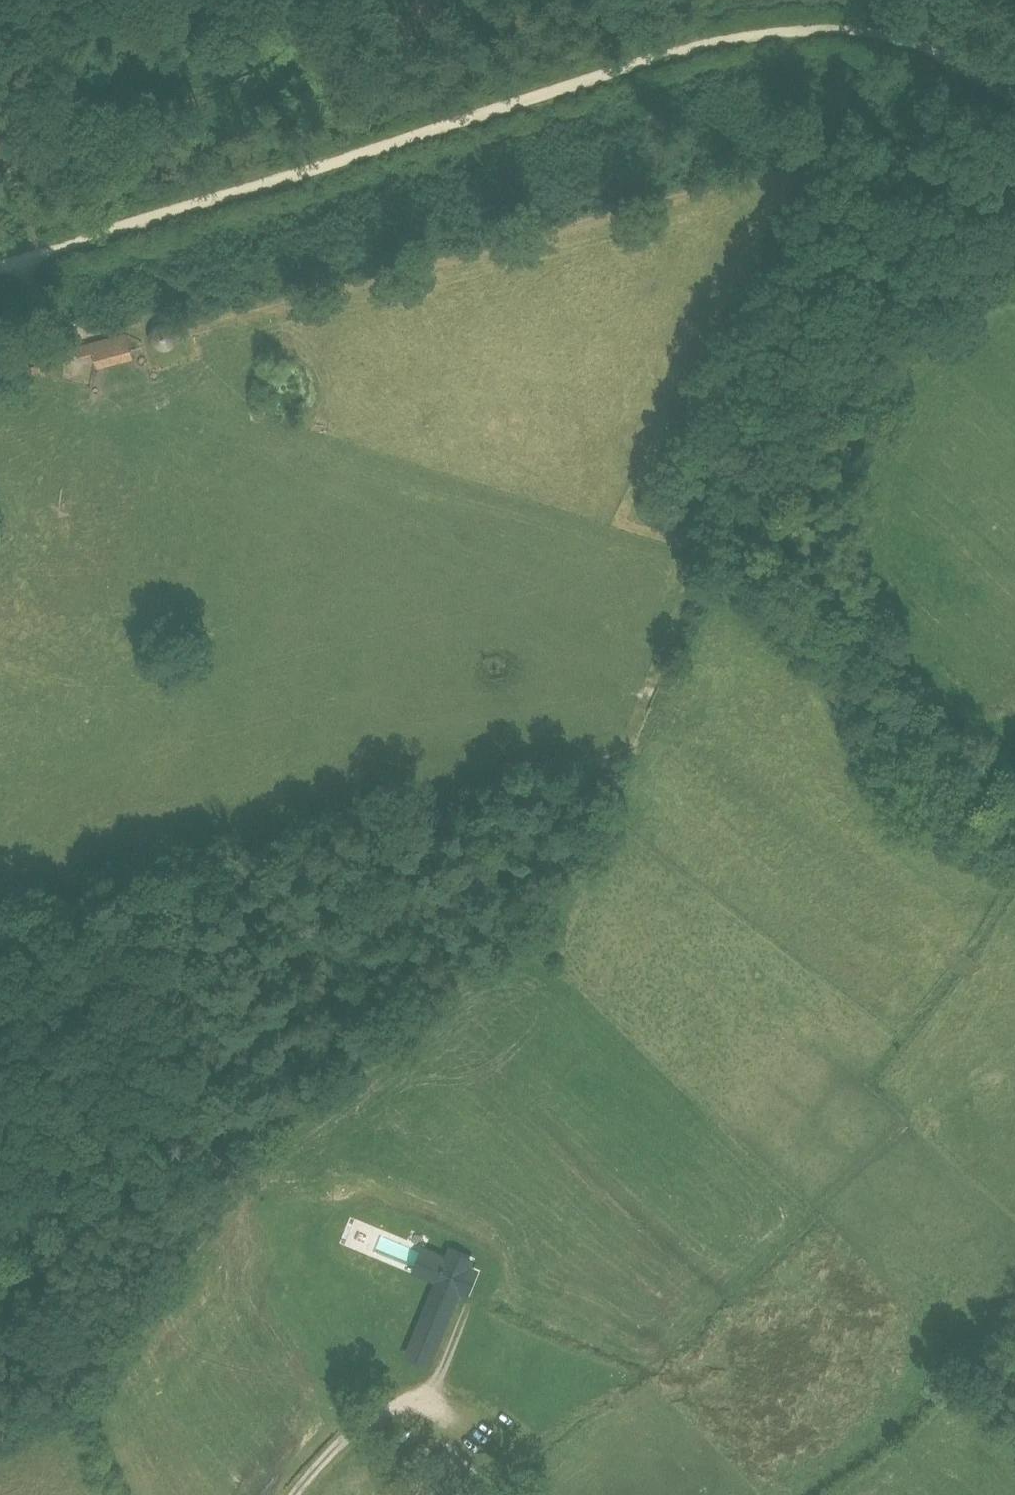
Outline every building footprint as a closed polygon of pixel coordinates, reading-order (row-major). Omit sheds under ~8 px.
[(465,1268),(446,1259),(438,1279),(407,1353),(426,1361),(457,1287),(465,1268)]
